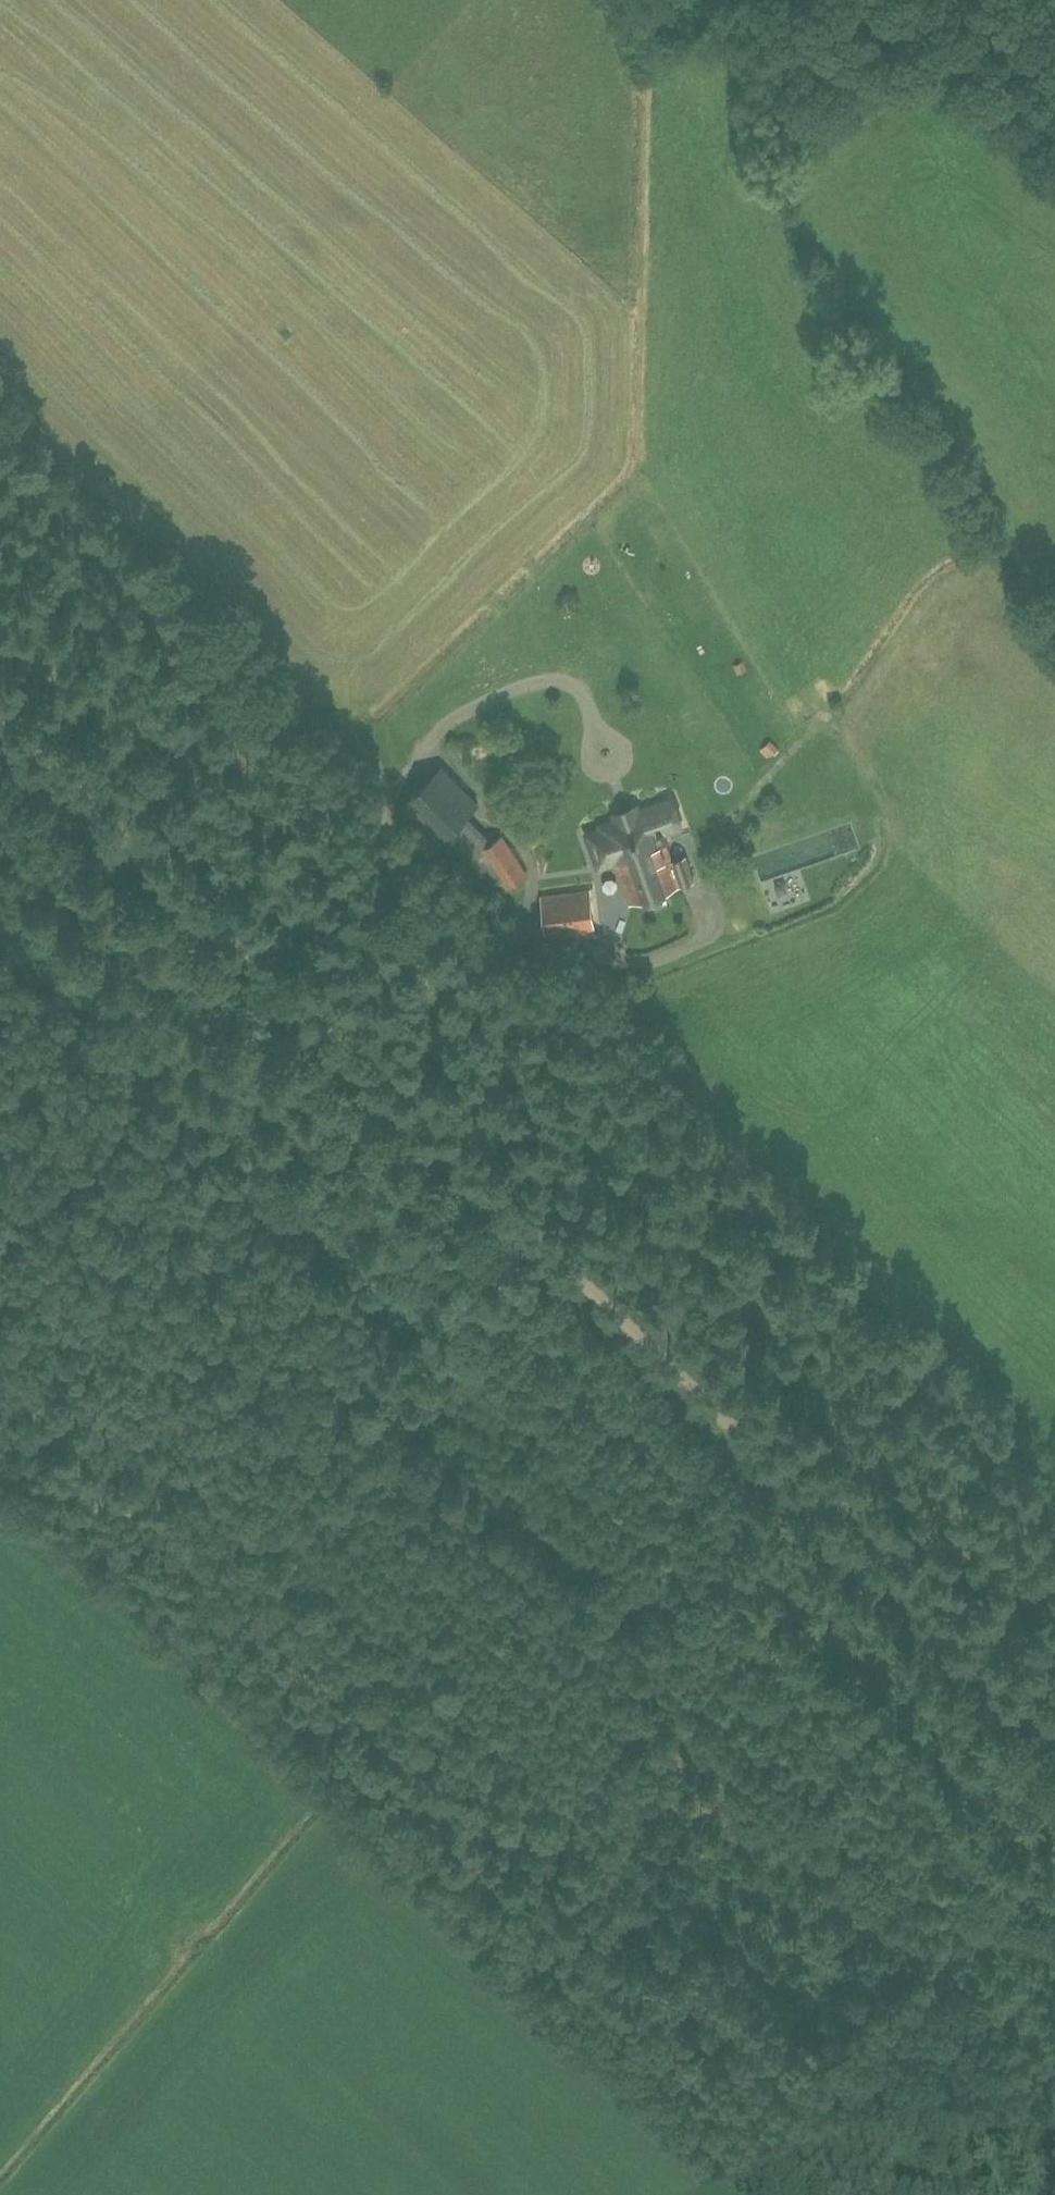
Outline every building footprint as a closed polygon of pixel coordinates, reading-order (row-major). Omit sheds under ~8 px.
[(434,759),(396,799),(439,839),(482,793),(461,774),(456,779),(434,759)] [(676,825),(667,801),(632,814),(631,811),(622,815),(623,817),(604,825),(605,829),(599,831),(604,844),(600,846),(607,863),(616,860),(632,901),(694,878),(686,854),(672,860),(663,835),(667,834),(665,829),(676,825)] [(502,836),(484,848),(508,886),(527,874),(502,836)] [(547,935),(597,929),(592,890),(542,896),(547,935)]
